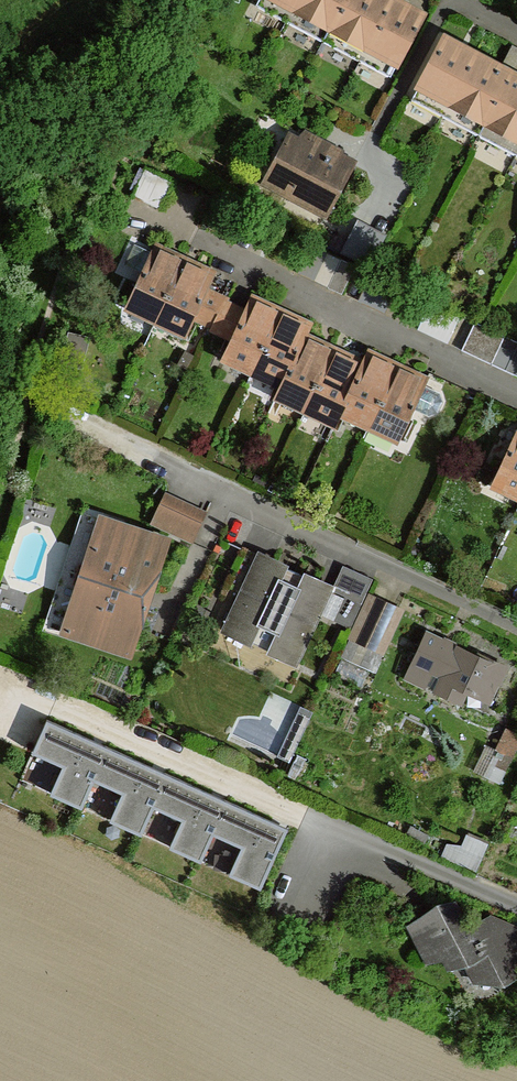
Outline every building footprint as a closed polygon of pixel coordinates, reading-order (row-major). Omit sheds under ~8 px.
[(256,5),(287,22),(324,42),(360,61),(390,78),(422,16),(391,0),(258,0),(256,5)] [(413,99),(443,116),(480,136),(516,155),(516,156),(516,79),(444,39),(413,99)] [(293,181),(287,193),(326,214),(353,164),(303,138),(300,143),(289,138),(272,170),(293,181)] [(175,182),(146,169),(133,197),(162,210),(175,182)] [(358,221),(348,242),(361,249),(356,259),(369,266),(386,235),(358,221)] [(348,242),(342,252),(356,259),(361,249),(348,242)] [(143,273),(153,252),(134,244),(124,265),(143,273)] [(154,249),(153,252),(143,273),(129,303),(158,317),(183,263),(154,249)] [(355,267),(341,260),(328,288),(342,295),(355,267)] [(212,277),(183,263),(158,317),(187,330),(192,321),(207,288),(212,277)] [(212,330),(227,301),(228,298),(207,288),(192,321),(212,330)] [(280,314),(251,300),(246,309),(230,342),(224,354),(254,368),(280,314)] [(230,342),(246,309),(227,301),(212,330),(210,333),(230,342)] [(309,327),(280,314),(254,368),(283,382),(304,339),(309,327)] [(485,326),(475,322),(461,350),(491,365),(504,336),(485,326)] [(504,336),(491,365),(516,377),(516,342),(504,336)] [(333,352),(304,339),(283,382),(278,393),(307,406),(333,352)] [(362,366),(333,352),(307,406),(336,420),(342,409),(362,366)] [(367,354),(362,366),(342,409),(370,423),(396,368),(367,354)] [(426,382),(396,368),(370,423),(400,436),(413,409),(424,385),(426,382)] [(440,393),(424,385),(413,409),(429,417),(438,413),(443,402),(440,393)] [(495,481),(516,491),(516,433),(495,481)] [(206,512),(166,492),(151,524),(191,544),(206,512)] [(128,653),(165,540),(102,519),(65,634),(128,653)] [(261,624),(285,567),(257,554),(223,629),(252,643),(261,624)] [(301,575),(285,567),(261,624),(276,631),(301,575)] [(361,604),(372,580),(344,567),(333,591),(347,597),(361,604)] [(332,589),(301,575),(276,631),(268,650),(298,664),(332,589)] [(400,609),(371,595),(351,638),(380,651),(400,609)] [(361,604),(347,597),(335,621),(350,628),(361,604)] [(268,650),(276,631),(261,624),(252,643),(268,650)] [(449,668),(438,692),(460,702),(467,688),(484,696),(491,681),(499,685),(507,668),(479,656),(478,659),(428,636),(408,678),(426,686),(437,662),(449,668)] [(312,713),(300,707),(285,741),(278,755),(277,757),(289,762),(312,713)] [(287,827),(49,721),(22,781),(260,887),(287,827)] [(486,843),(469,836),(464,848),(481,855),(486,843)] [(516,974),(516,932),(509,936),(504,925),(495,929),(489,918),(468,929),(453,902),(409,924),(428,960),(442,954),(450,968),(465,961),(476,983),(496,973),(501,982),(516,974)]
